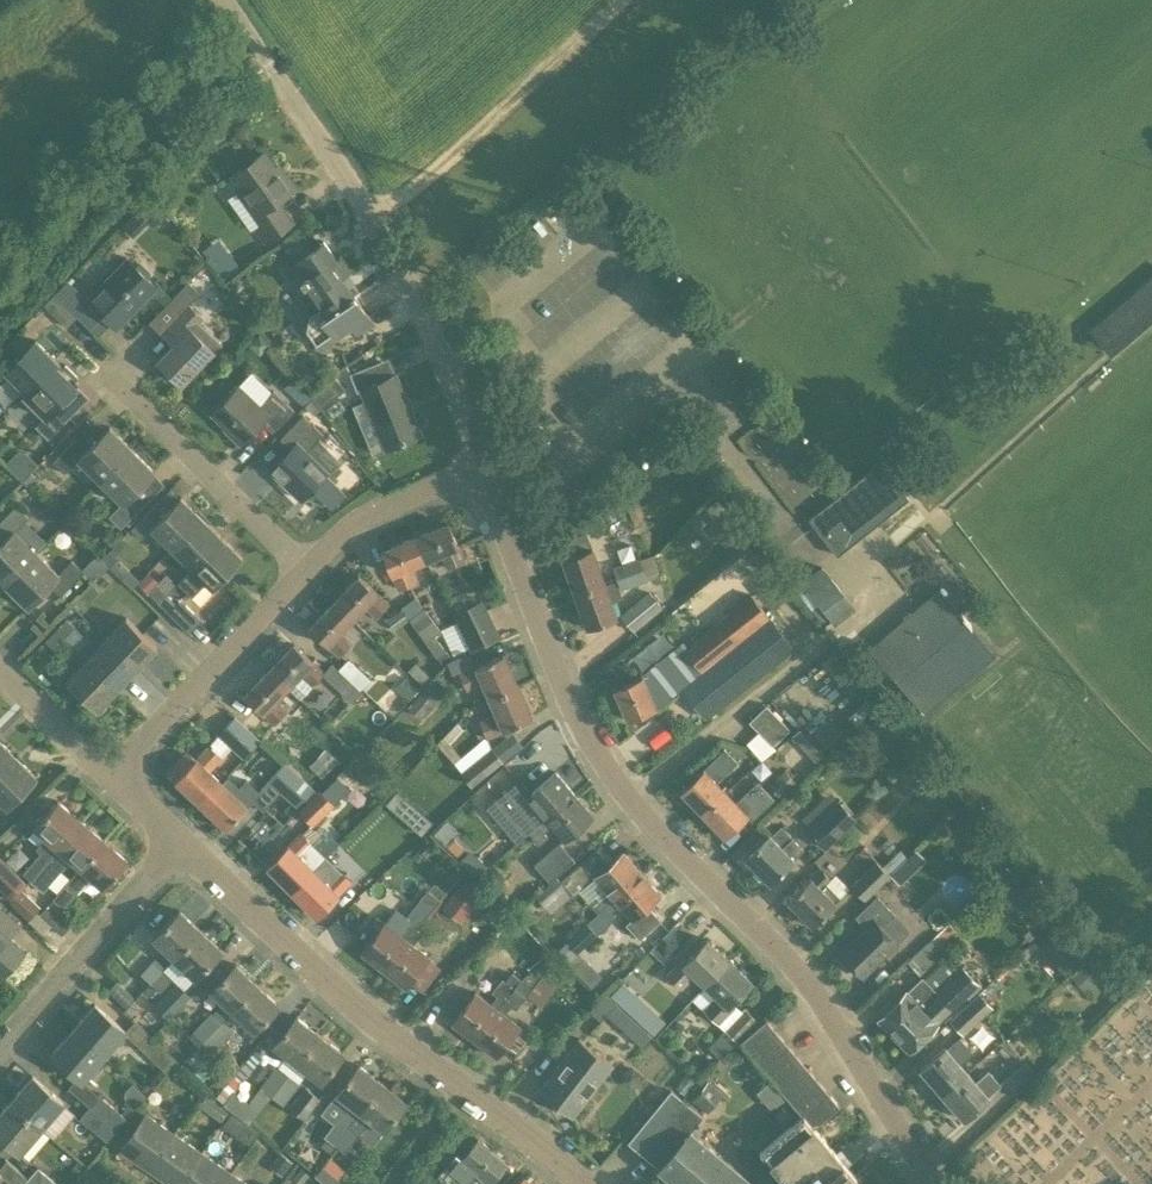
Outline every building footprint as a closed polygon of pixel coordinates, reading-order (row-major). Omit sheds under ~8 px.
[(230,175),(240,189),(227,198),(250,229),(252,228),(263,244),(295,222),(279,199),(294,188),(285,175),(281,178),(263,152),(230,175)] [(342,259),(338,262),(323,241),(283,269),(289,278),(299,271),(304,278),(299,281),(303,287),(300,289),(316,311),(307,318),(306,330),(320,350),(350,329),(357,338),(374,325),(341,279),(351,272),(342,259)] [(222,280),(242,266),(234,255),(214,269),(222,280)] [(143,263),(134,266),(126,258),(86,299),(115,328),(155,287),(148,280),(150,271),(143,263)] [(1089,328),(1110,353),(1151,317),(1151,274),(1089,328)] [(64,282),(44,303),(67,326),(76,317),(88,305),(64,282)] [(159,332),(173,345),(157,362),(180,384),(212,351),(221,342),(199,322),(203,317),(187,302),(159,332)] [(54,366),(57,363),(35,340),(4,370),(26,392),(27,393),(54,366)] [(369,350),(344,362),(349,372),(374,359),(369,350)] [(394,375),(387,377),(381,361),(349,374),(357,393),(361,391),(385,449),(419,435),(394,375)] [(27,393),(26,392),(22,395),(44,417),(36,425),(48,437),(78,407),(66,396),(75,388),(74,387),(77,384),(73,381),(77,377),(65,365),(62,368),(57,363),(54,366),(27,393)] [(320,408),(345,388),(333,374),(309,393),(312,397),(320,408)] [(273,389),(258,406),(237,386),(211,413),(241,443),(262,421),(273,432),(294,409),(273,389)] [(279,438),(290,448),(269,470),(300,500),(326,472),(304,451),(322,433),(303,414),(279,438)] [(108,427),(93,442),(82,432),(53,461),(66,473),(78,460),(99,481),(131,449),(108,427)] [(6,460),(21,477),(35,464),(20,447),(6,460)] [(154,472),(131,449),(99,481),(121,503),(109,515),(121,527),(164,483),(153,472),(154,472)] [(909,498),(881,462),(846,489),(832,500),(808,518),(837,555),(909,498)] [(200,518),(179,497),(170,488),(131,528),(141,537),(150,528),(170,548),(200,518)] [(4,584),(36,552),(14,531),(28,516),(16,504),(0,521),(0,580),(4,584)] [(200,518),(170,548),(191,568),(221,538),(200,518)] [(464,562),(457,547),(447,522),(414,536),(424,561),(440,554),(446,569),(464,562)] [(481,533),(459,541),(467,561),(488,553),(481,533)] [(424,561),(414,536),(379,551),(390,575),(391,575),(397,590),(409,585),(415,582),(409,567),(424,561)] [(221,538),(191,568),(212,589),(224,577),(242,558),(221,538)] [(574,593),(602,583),(590,548),(562,558),(574,593)] [(170,583),(185,567),(166,550),(152,565),(170,583)] [(57,574),(36,552),(4,584),(27,607),(49,584),(60,595),(83,571),(71,559),(57,574)] [(639,557),(613,566),(621,589),(647,580),(639,557)] [(129,570),(118,559),(110,567),(121,578),(129,570)] [(834,625),(855,609),(822,566),(804,580),(800,583),(834,625)] [(378,591),(376,593),(358,575),(333,601),(352,619),(364,607),(375,618),(390,603),(378,591)] [(603,585),(602,583),(574,593),(586,628),(615,618),(609,603),(622,598),(616,580),(603,585)] [(91,581),(80,594),(88,602),(99,589),(91,581)] [(165,609),(168,612),(176,605),(165,594),(155,584),(147,591),(165,609)] [(452,613),(470,651),(501,637),(485,604),(482,597),(481,598),(477,592),(468,596),(465,590),(450,597),(456,611),(452,613)] [(648,590),(619,615),(633,631),(662,606),(648,590)] [(868,649),(924,716),(994,657),(959,614),(938,590),(868,649)] [(680,643),(640,676),(612,688),(627,721),(655,708),(654,706),(699,670),(725,703),(794,648),(750,594),(684,647),(680,643)] [(352,619),(333,601),(308,628),(327,646),(327,645),(339,656),(352,642),(341,631),(352,619)] [(393,630),(409,618),(401,608),(385,619),(393,630)] [(409,618),(436,657),(445,651),(433,634),(439,630),(433,621),(424,608),(409,618)] [(66,618),(45,640),(53,648),(74,626),(66,618)] [(125,618),(105,638),(136,668),(156,647),(142,634),(125,618)] [(136,668),(105,638),(86,659),(116,688),(136,668)] [(293,644),(268,669),(287,687),(299,674),(311,685),(325,671),(312,658),(310,660),(293,644)] [(452,671),(471,662),(466,650),(446,659),(452,671)] [(502,654),(476,666),(475,665),(458,672),(466,691),(482,683),(488,698),(516,686),(502,654)] [(370,678),(348,658),(338,669),(360,689),(370,678)] [(116,688),(86,659),(65,681),(95,710),(116,688)] [(423,686),(431,678),(415,662),(407,669),(423,686)] [(287,687),(268,669),(243,696),(262,713),(274,724),(287,710),(276,699),(287,687)] [(420,717),(443,691),(431,680),(408,706),(420,717)] [(488,698),(495,713),(479,719),(487,737),(502,731),(530,719),(516,686),(488,698)] [(772,746),(789,729),(765,705),(748,722),(772,746)] [(830,714),(811,732),(826,749),(846,731),(830,714)] [(242,759),(260,740),(234,716),(216,735),(242,759)] [(893,736),(899,729),(893,725),(888,732),(893,736)] [(820,756),(798,730),(791,735),(790,734),(775,748),(777,749),(775,750),(781,756),(798,741),(816,760),(820,756)] [(298,746),(281,731),(270,742),(287,758),(298,746)] [(502,760),(522,744),(512,731),(490,747),(486,737),(454,762),(471,785),(503,761),(502,760)] [(0,742),(0,772),(15,757),(0,742)] [(208,744),(195,759),(195,758),(191,762),(185,756),(167,775),(200,805),(221,782),(209,772),(223,757),(208,744)] [(702,769),(680,791),(702,814),(724,792),(715,782),(736,762),(723,748),(702,769)] [(0,772),(0,802),(6,808),(13,801),(36,778),(15,757),(0,772)] [(232,793),(221,782),(200,805),(226,829),(247,807),(246,806),(252,800),(263,810),(280,791),(296,806),(313,787),(285,761),(258,790),(245,779),(232,793)] [(525,797),(539,812),(532,818),(527,813),(520,820),(521,822),(508,833),(516,842),(528,831),(528,832),(573,793),(555,772),(544,781),(534,769),(519,781),(516,783),(527,796),(525,797)] [(780,798),(796,782),(784,770),(768,787),(780,798)] [(724,792),(702,814),(725,838),(746,817),(750,822),(774,798),(757,781),(735,802),(724,792)] [(319,788),(298,810),(314,825),(334,803),(332,801),(338,795),(328,785),(322,791),(319,788)] [(824,850),(856,817),(837,799),(828,791),(801,818),(809,826),(805,831),(824,850)] [(592,815),(573,793),(528,832),(538,843),(547,836),(543,831),(550,825),(563,840),(592,815)] [(33,828),(45,837),(36,848),(40,852),(23,872),(24,873),(32,864),(46,876),(56,866),(47,860),(80,821),(56,801),(33,828)] [(103,841),(80,821),(47,860),(56,866),(46,876),(32,864),(24,873),(29,878),(30,878),(30,879),(43,890),(70,859),(80,867),(80,868),(103,841)] [(781,825),(770,836),(768,834),(744,857),(755,868),(753,871),(760,879),(764,877),(769,882),(793,859),(792,858),(803,849),(781,825)] [(302,831),(287,845),(266,867),(291,892),(312,870),(300,858),(314,843),(302,831)] [(80,868),(80,867),(53,898),(63,907),(90,877),(104,888),(127,861),(103,841),(80,868)] [(534,863),(549,881),(574,859),(559,841),(533,863),(534,863)] [(903,844),(884,869),(902,882),(921,858),(903,844)] [(622,852),(609,863),(597,849),(560,880),(572,895),(579,890),(597,911),(641,873),(622,852)] [(0,856),(0,888),(10,897),(26,881),(0,856)] [(890,874),(875,860),(850,886),(865,900),(890,874)] [(312,870),(291,892),(316,916),(336,896),(336,897),(352,881),(338,867),(323,881),(312,870)] [(820,867),(810,877),(809,877),(785,900),(798,913),(796,915),(805,925),(807,923),(810,926),(835,902),(834,902),(849,887),(835,873),(830,878),(820,867)] [(659,895),(641,873),(597,911),(606,922),(613,915),(610,911),(617,905),(630,919),(626,923),(639,939),(661,920),(648,905),(659,895)] [(455,884),(440,907),(462,922),(478,899),(455,884)] [(9,901),(29,920),(41,907),(21,888),(9,901)] [(408,925),(400,936),(383,922),(367,943),(360,952),(383,970),(435,902),(423,893),(408,914),(402,921),(408,925)] [(854,917),(864,927),(837,953),(860,977),(895,943),(879,927),(893,915),(875,896),(854,917)] [(49,902),(38,916),(61,936),(72,923),(49,902)] [(438,905),(435,902),(383,970),(406,987),(428,958),(412,945),(420,935),(424,938),(429,931),(441,940),(450,928),(435,917),(427,928),(423,925),(438,905)] [(0,975),(23,949),(9,937),(21,924),(0,905),(0,974),(0,975)] [(173,958),(200,930),(179,910),(152,938),(173,958)] [(495,933),(529,970),(550,950),(516,914),(495,933)] [(586,922),(566,942),(577,953),(597,934),(586,922)] [(947,923),(907,961),(919,974),(959,937),(947,923)] [(1033,944),(1064,972),(1081,954),(1051,925),(1033,944)] [(220,950),(200,930),(173,958),(194,978),(220,950)] [(706,939),(685,960),(682,957),(666,974),(680,988),(693,975),(704,985),(728,960),(706,939)] [(1025,948),(1016,956),(1021,961),(1029,953),(1025,948)] [(150,982),(165,967),(155,957),(140,973),(150,982)] [(704,985),(715,996),(703,1009),(718,1024),(735,1006),(731,1002),(751,981),(728,960),(704,985)] [(231,1011),(256,985),(234,964),(209,990),(231,1011)] [(922,976),(906,992),(905,991),(876,1020),(908,1052),(937,1023),(979,982),(963,966),(937,991),(922,976)] [(174,976),(165,967),(150,982),(159,992),(174,976)] [(521,978),(473,1040),(496,1057),(519,1027),(503,1015),(510,1005),(515,1009),(541,976),(532,970),(521,979),(521,978)] [(453,999),(466,983),(452,972),(440,989),(453,999)] [(497,995),(490,1005),(474,992),(459,1012),(451,1022),(473,1040),(521,978),(512,972),(506,980),(502,977),(492,991),(497,995)] [(624,978),(608,993),(621,1006),(636,991),(624,978)] [(134,997),(117,980),(107,989),(124,1007),(134,997)] [(176,981),(154,1005),(169,1019),(191,995),(176,981)] [(256,985),(231,1011),(253,1031),(264,1019),(278,1005),(256,985)] [(979,992),(949,1020),(962,1034),(992,1006),(979,992)] [(651,1036),(605,993),(601,998),(589,1010),(600,1020),(606,1013),(641,1046),(651,1036)] [(73,1030),(103,1056),(125,1030),(94,1004),(73,1030)] [(745,1007),(725,1030),(738,1041),(758,1019),(745,1007)] [(213,1050),(233,1029),(223,1019),(212,1010),(189,1034),(199,1044),(203,1040),(213,1050)] [(297,1063),(319,1034),(295,1016),(281,1033),(273,1044),(297,1063)] [(814,1127),(839,1106),(765,1020),(739,1042),(801,1116),(757,1153),(783,1183),(861,1183),(855,1177),(855,1176),(846,1165),(836,1153),(814,1127)] [(73,1030),(50,1055),(80,1081),(103,1056),(73,1030)] [(342,1053),(319,1034),(297,1063),(320,1081),(342,1053)] [(150,1035),(139,1047),(164,1071),(175,1059),(150,1035)] [(959,1037),(946,1049),(944,1047),(918,1069),(940,1095),(966,1072),(957,1062),(971,1050),(959,1037)] [(611,1065),(577,1039),(538,1090),(572,1116),(611,1065)] [(217,1094),(232,1106),(238,1098),(228,1091),(238,1078),(241,1081),(250,1069),(252,1070),(264,1055),(263,1054),(267,1048),(260,1043),(237,1073),(235,1072),(217,1094)] [(1026,1060),(1002,1081),(1014,1094),(1038,1073),(1026,1060)] [(271,1095),(289,1073),(277,1064),(260,1086),(261,1087),(256,1094),(266,1101),(271,1095)] [(338,1089),(335,1093),(349,1104),(359,1112),(381,1083),(357,1065),(338,1089)] [(975,1082),(966,1072),(940,1095),(963,1120),(989,1098),(986,1095),(999,1084),(988,1071),(975,1082)] [(289,1073),(271,1095),(283,1104),(300,1082),(289,1073)] [(10,1101),(40,1127),(62,1102),(32,1076),(10,1101)] [(692,1100),(708,1112),(723,1093),(707,1081),(692,1100)] [(124,1091),(125,1102),(133,1109),(145,1095),(132,1083),(124,1091)] [(359,1112),(351,1123),(334,1143),(345,1151),(359,1133),(372,1143),(382,1129),(383,1130),(405,1101),(381,1083),(359,1112)] [(304,1085),(289,1106),(305,1118),(321,1097),(304,1085)] [(224,1123),(228,1117),(232,1110),(220,1101),(220,1100),(204,1090),(195,1104),(224,1123)] [(727,1161),(690,1131),(702,1117),(670,1090),(626,1142),(658,1168),(657,1169),(675,1183),(694,1183),(702,1175),(710,1181),(727,1161)] [(89,1107),(115,1131),(125,1120),(98,1097),(89,1107)] [(10,1101),(0,1113),(0,1138),(18,1153),(40,1127),(10,1101)] [(773,1113),(780,1122),(790,1116),(783,1106),(773,1113)] [(115,1131),(89,1107),(78,1119),(105,1142),(115,1131)] [(148,1170),(173,1133),(144,1114),(119,1150),(148,1170)] [(325,1136),(326,1137),(334,1143),(351,1123),(340,1115),(325,1136)] [(173,1133),(148,1170),(169,1183),(180,1183),(202,1153),(173,1133)] [(462,1157),(456,1152),(447,1163),(472,1183),(496,1183),(490,1180),(505,1161),(476,1138),(462,1157)] [(180,1183),(223,1183),(230,1173),(202,1153),(180,1183)] [(694,1183),(754,1183),(748,1179),(727,1161),(710,1181),(702,1175),(694,1183)] [(321,1166),(314,1174),(327,1183),(337,1183),(340,1181),(321,1166)] [(27,1179),(33,1183),(56,1183),(37,1167),(27,1179)] [(230,1173),(223,1183),(247,1183),(230,1173)] [(523,1175),(515,1183),(532,1183),(523,1175)]
